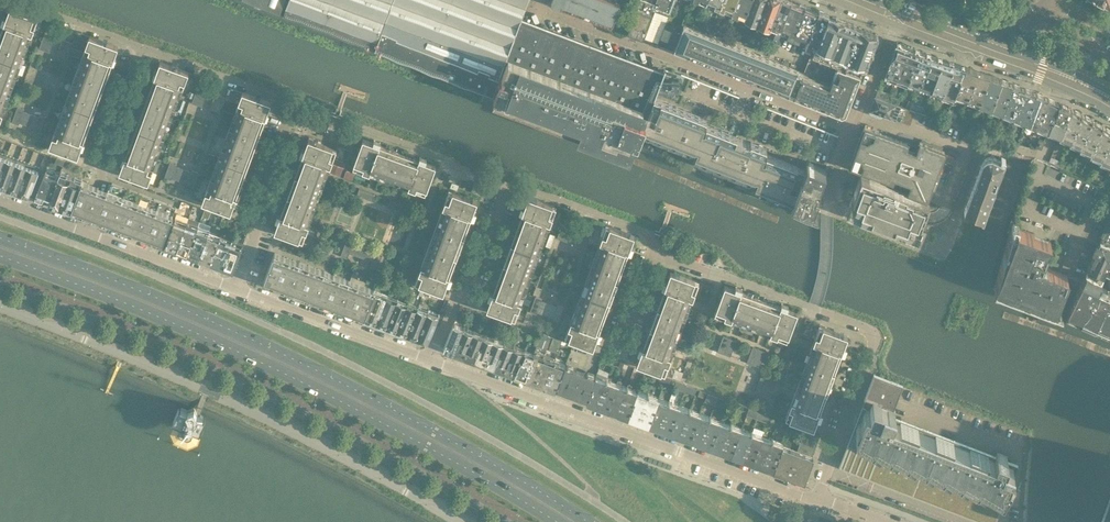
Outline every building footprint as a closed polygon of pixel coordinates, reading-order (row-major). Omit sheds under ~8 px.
[(282,14),(287,0),(245,0),(282,14)] [(282,14),(492,94),(491,98),(496,100),(497,98),(506,101),(506,103),(511,105),(512,103),(521,107),(520,109),(526,111),(527,109),(536,112),(535,115),(541,117),(542,114),(551,118),(550,120),(556,122),(556,120),(566,123),(565,126),(570,128),(571,125),(581,129),(580,131),(585,133),(586,131),(595,135),(595,137),(600,139),(601,137),(610,140),(609,142),(615,144),(616,142),(625,146),(624,148),(630,150),(631,148),(635,149),(636,148),(634,147),(640,131),(654,97),(659,83),(671,87),(672,84),(678,85),(678,79),(674,79),(676,75),(664,70),(664,69),(662,73),(520,20),(523,12),(525,7),(527,0),(287,0),(282,14)] [(613,0),(551,0),(550,3),(584,15),(597,21),(604,23),(611,26),(620,3),(613,0)] [(675,0),(657,0),(656,3),(655,5),(652,14),(643,38),(658,43),(667,20),(675,0)] [(736,0),(721,0),(718,7),(731,12),(736,0)] [(750,0),(736,0),(731,12),(743,17),(750,0)] [(743,17),(743,19),(756,24),(765,0),(750,0),(743,17)] [(756,24),(768,28),(769,25),(779,0),(765,0),(756,24)] [(790,0),(779,0),(769,25),(774,27),(771,34),(778,36),(779,32),(791,0),(790,0)] [(803,5),(791,0),(779,32),(787,35),(790,37),(803,5)] [(818,11),(803,5),(790,37),(799,40),(799,39),(806,42),(818,11)] [(10,7),(6,17),(3,16),(1,22),(4,23),(0,33),(0,34),(25,43),(28,44),(38,17),(10,7)] [(643,38),(652,14),(637,8),(627,32),(643,38)] [(818,11),(806,42),(804,47),(814,50),(828,15),(818,11)] [(828,15),(814,50),(814,51),(818,52),(820,48),(828,51),(839,19),(828,15)] [(857,26),(839,19),(828,51),(842,56),(846,58),(851,43),(857,26)] [(665,46),(672,29),(674,23),(667,20),(658,43),(665,46)] [(804,72),(743,48),(683,25),(680,32),(673,49),(682,52),(759,83),(794,97),(804,72)] [(876,34),(857,26),(851,43),(846,58),(864,65),(876,34)] [(673,49),(680,32),(672,29),(665,46),(673,49)] [(55,36),(45,33),(39,48),(49,52),(55,36)] [(0,34),(0,57),(17,63),(25,43),(0,34)] [(114,57),(118,46),(89,36),(84,51),(81,58),(80,62),(83,63),(106,71),(109,61),(114,63),(116,57),(114,57)] [(69,54),(72,47),(73,43),(62,39),(57,55),(67,58),(69,54)] [(907,46),(896,42),(883,75),(895,79),(896,76),(907,46)] [(917,50),(907,46),(896,76),(907,80),(917,50)] [(72,47),(69,54),(81,58),(84,51),(72,47)] [(864,65),(846,58),(842,56),(828,51),(820,48),(818,52),(814,51),(812,56),(860,75),(864,65)] [(930,54),(917,50),(907,80),(919,84),(930,54)] [(941,59),(930,54),(919,84),(930,88),(941,59)] [(860,75),(812,56),(810,55),(804,72),(794,97),(841,115),(846,114),(860,75)] [(0,57),(0,79),(10,83),(17,63),(0,57)] [(952,62),(941,59),(930,88),(941,91),(952,62)] [(160,61),(156,71),(155,70),(154,71),(152,77),(157,79),(153,88),(175,97),(179,98),(189,72),(160,61)] [(963,66),(952,62),(941,91),(952,95),(953,93),(963,66)] [(106,71),(83,63),(76,82),(98,91),(106,71)] [(976,70),(963,66),(953,93),(965,97),(976,70)] [(988,74),(976,70),(965,97),(978,102),(988,74)] [(999,78),(988,74),(978,102),(989,107),(999,78)] [(1011,83),(999,78),(989,107),(1001,111),(1011,83)] [(0,79),(0,100),(3,101),(10,83),(0,79)] [(98,91),(76,82),(69,102),(91,110),(98,91)] [(1023,87),(1011,83),(1001,111),(1012,116),(1023,87)] [(208,91),(197,87),(192,102),(202,106),(208,91)] [(1035,92),(1023,87),(1012,116),(1024,120),(1035,92)] [(175,97),(153,88),(146,108),(168,116),(175,97)] [(878,88),(876,95),(888,99),(890,92),(878,88)] [(233,118),(236,119),(258,127),(262,117),(265,118),(267,118),(269,113),(267,112),(271,102),(242,92),(233,118)] [(1046,96),(1035,92),(1024,120),(1035,124),(1046,96)] [(215,93),(210,109),(220,113),(226,97),(215,93)] [(915,112),(902,108),(897,106),(898,103),(888,99),(876,95),(870,112),(880,116),(881,115),(882,114),(894,118),(894,119),(910,124),(915,112)] [(1059,103),(1046,96),(1035,124),(1048,130),(1059,103)] [(655,98),(654,97),(640,131),(693,152),(695,146),(697,147),(693,158),(753,181),(755,175),(757,176),(753,187),(791,202),(804,168),(764,152),(766,147),(750,141),(750,142),(736,137),(737,136),(704,123),(706,118),(668,103),(655,98)] [(91,110),(69,102),(62,122),(84,130),(91,110)] [(912,102),(910,108),(921,112),(923,106),(912,102)] [(1059,103),(1048,130),(1055,132),(1060,134),(1065,120),(1070,107),(1068,106),(1066,105),(1059,103)] [(19,122),(29,126),(34,115),(23,111),(24,109),(17,106),(12,122),(18,124),(19,122)] [(1069,138),(1079,112),(1070,107),(1060,134),(1069,138)] [(168,116),(146,108),(139,128),(161,136),(168,116)] [(1090,118),(1079,112),(1069,138),(1068,140),(1079,145),(1090,118)] [(223,113),(220,122),(229,125),(232,117),(223,113)] [(39,116),(34,115),(29,126),(34,128),(34,130),(40,132),(46,117),(39,114),(39,116)] [(956,122),(944,117),(942,122),(954,126),(956,122)] [(1100,124),(1090,118),(1079,145),(1079,146),(1090,150),(1100,124)] [(258,127),(236,119),(229,138),(251,146),(258,127)] [(84,130),(62,122),(58,120),(49,146),(78,157),(81,146),(83,147),(85,142),(83,141),(80,140),(84,130)] [(969,126),(956,122),(954,126),(967,131),(969,126)] [(1100,124),(1090,150),(1089,152),(1099,157),(1109,132),(1109,130),(1100,124)] [(982,131),(969,126),(967,131),(981,136),(982,136),(980,135),(982,131)] [(926,198),(942,158),(945,148),(933,144),(932,146),(926,144),(927,144),(919,141),(917,146),(864,127),(850,165),(881,176),(879,181),(926,198)] [(161,136),(139,128),(132,148),(154,155),(161,136)] [(1099,157),(1099,158),(1109,163),(1109,132),(1099,157)] [(251,146),(229,138),(222,158),(244,166),(251,146)] [(308,139),(304,149),(302,148),(301,149),(299,154),(302,155),(298,165),(323,175),(327,176),(336,149),(308,139)] [(374,139),(373,142),(363,139),(352,167),(379,177),(381,173),(390,148),(379,145),(380,142),(374,139)] [(1041,148),(1044,141),(1039,139),(1036,146),(1041,148)] [(157,157),(154,155),(132,148),(128,157),(123,155),(121,162),(123,163),(119,172),(148,183),(157,157)] [(409,155),(397,151),(390,148),(381,173),(399,180),(409,155)] [(409,155),(399,180),(398,184),(425,194),(436,165),(425,161),(426,159),(420,156),(419,159),(409,155)] [(984,160),(983,161),(964,211),(981,218),(981,219),(982,219),(1006,158),(1001,156),(1001,157),(999,156),(998,158),(993,157),(992,157),(991,156),(990,156),(989,157),(988,157),(986,158),(985,158),(984,159),(984,160)] [(1051,157),(1049,161),(1058,165),(1060,161),(1051,157)] [(0,173),(0,185),(7,188),(17,162),(6,158),(0,173)] [(244,166),(222,158),(215,178),(237,186),(244,166)] [(825,169),(807,161),(804,168),(791,202),(818,212),(818,192),(815,190),(816,186),(814,185),(815,183),(819,184),(825,169)] [(17,162),(7,188),(18,192),(28,166),(17,162)] [(176,166),(177,164),(170,162),(164,177),(171,180),(172,178),(187,183),(186,185),(193,187),(198,172),(192,170),(191,172),(176,166)] [(323,175),(298,165),(291,185),(316,194),(323,175)] [(28,166),(18,192),(29,196),(39,170),(28,166)] [(49,203),(60,172),(46,167),(34,198),(49,203)] [(346,170),(343,177),(352,180),(354,173),(346,170)] [(60,171),(60,172),(49,203),(70,210),(82,179),(60,171)] [(926,198),(879,181),(860,174),(848,208),(916,233),(928,199),(926,198)] [(237,186),(215,178),(211,176),(202,202),(230,213),(234,203),(236,204),(238,198),(236,197),(233,196),(237,186)] [(99,187),(82,181),(71,211),(87,217),(99,187)] [(107,190),(99,187),(87,217),(111,226),(126,188),(112,183),(109,184),(107,190)] [(316,194),(291,185),(284,204),(309,213),(316,194)] [(150,197),(126,188),(111,226),(136,235),(150,197)] [(375,194),(359,188),(357,195),(372,200),(375,194)] [(439,217),(442,219),(467,228),(471,217),(474,218),(476,212),(473,211),(477,200),(449,190),(439,217)] [(528,196),(524,206),(521,205),(521,206),(519,212),(522,213),(518,223),(543,232),(546,234),(556,207),(528,196)] [(176,207),(150,197),(136,235),(162,245),(176,207)] [(406,205),(390,199),(388,206),(404,212),(406,205)] [(312,214),(309,213),(284,204),(280,214),(277,213),(275,220),(278,221),(274,231),(302,242),(312,214)] [(174,219),(164,246),(175,250),(176,248),(185,223),(174,219)] [(467,228),(442,219),(435,237),(460,246),(467,228)] [(573,226),(563,222),(557,238),(567,242),(573,226)] [(185,223),(176,248),(175,250),(186,254),(196,227),(185,223)] [(543,232),(518,223),(511,243),(536,252),(543,232)] [(606,225),(596,251),(596,252),(600,253),(600,252),(625,261),(628,252),(631,253),(633,247),(633,246),(630,245),(634,235),(606,225)] [(1107,226),(1085,273),(1082,281),(1068,310),(1065,316),(1109,336),(1109,227),(1107,226)] [(196,227),(186,254),(198,258),(208,231),(196,227)] [(585,248),(591,233),(580,229),(575,244),(585,248)] [(1017,229),(1016,232),(1011,230),(994,290),(995,290),(995,289),(1050,310),(1052,304),(1056,306),(1056,305),(1068,310),(1082,281),(1041,265),(1050,241),(1017,229)] [(208,231),(198,258),(209,262),(219,235),(208,231)] [(220,266),(230,240),(219,235),(209,262),(220,266)] [(460,246),(435,237),(428,257),(453,266),(460,246)] [(232,271),(242,244),(230,240),(220,266),(232,271)] [(377,269),(382,253),(346,240),(341,256),(347,258),(349,253),(372,261),(370,266),(377,269)] [(536,252),(511,243),(503,263),(528,272),(536,252)] [(263,282),(289,292),(300,262),(274,252),(263,282)] [(600,252),(600,253),(593,272),(617,281),(625,261),(600,252)] [(453,266),(428,257),(425,256),(415,283),(443,293),(447,283),(450,284),(450,283),(452,277),(449,276),(453,266)] [(324,271),(300,262),(289,292),(313,301),(324,271)] [(528,272),(503,263),(496,282),(521,291),(528,272)] [(350,280),(324,271),(313,301),(338,310),(350,280)] [(670,271),(666,281),(664,280),(663,281),(661,287),(664,288),(660,298),(685,307),(689,309),(699,282),(670,271)] [(617,281),(593,272),(585,292),(610,301),(617,281)] [(375,289),(350,280),(338,310),(363,319),(375,289)] [(521,291),(496,282),(493,292),(490,291),(489,292),(487,298),(490,299),(486,309),(515,319),(525,292),(521,291)] [(735,286),(734,289),(724,285),(714,314),(741,324),(742,320),(751,295),(741,292),(742,289),(736,287),(735,286)] [(377,291),(365,320),(376,324),(387,295),(377,291)] [(610,301),(585,292),(578,312),(578,313),(602,322),(610,301)] [(387,295),(376,324),(386,327),(398,299),(387,295)] [(770,302),(758,298),(751,295),(742,320),(761,327),(770,302)] [(551,320),(558,322),(564,306),(557,304),(556,306),(541,300),(542,298),(535,296),(530,312),(536,314),(537,312),(552,318),(551,320)] [(685,307),(660,298),(653,317),(678,327),(685,307)] [(398,299),(386,327),(396,331),(408,302),(398,299)] [(408,302),(396,331),(406,335),(418,306),(408,302)] [(770,302),(761,327),(759,330),(787,340),(797,312),(787,308),(788,305),(782,303),(781,303),(780,306),(770,302)] [(418,306),(406,335),(417,339),(429,310),(418,306)] [(429,310),(417,339),(427,343),(439,314),(429,310)] [(602,322),(578,313),(578,312),(574,310),(564,338),(593,348),(596,338),(599,339),(601,333),(602,332),(599,331),(602,322)] [(494,319),(481,313),(479,319),(489,323),(490,320),(494,321),(494,319)] [(678,327),(653,317),(646,337),(671,346),(678,327)] [(443,349),(453,352),(454,352),(464,326),(454,322),(443,349)] [(464,326),(454,352),(464,356),(473,333),(474,330),(464,326)] [(819,326),(812,343),(809,353),(813,354),(813,353),(838,362),(841,353),(844,354),(846,347),(844,346),(847,336),(819,326)] [(473,333),(464,356),(474,360),(483,333),(474,330),(473,333)] [(483,333),(474,360),(483,363),(492,340),(493,337),(483,333)] [(535,382),(543,359),(545,354),(539,351),(540,348),(543,349),(548,335),(541,333),(535,350),(534,349),(533,352),(524,378),(535,382)] [(723,336),(717,351),(730,356),(736,341),(723,336)] [(492,340),(483,363),(493,367),(503,341),(493,337),(492,340)] [(674,347),(671,346),(646,337),(642,347),(639,346),(637,352),(637,353),(640,354),(636,364),(665,374),(674,347)] [(503,341),(493,367),(503,371),(513,345),(503,341)] [(513,345),(503,371),(514,374),(523,352),(524,349),(513,345)] [(752,347),(747,362),(760,367),(765,351),(752,347)] [(524,378),(533,352),(524,349),(523,352),(514,374),(524,378)] [(813,353),(813,354),(806,373),(830,382),(838,362),(813,353)] [(545,386),(554,360),(555,357),(545,354),(543,359),(535,382),(545,386)] [(557,387),(565,364),(554,360),(545,386),(556,390),(557,387)] [(587,398),(595,376),(565,364),(557,387),(587,398)] [(587,398),(586,401),(606,409),(615,387),(617,383),(607,379),(608,376),(597,372),(595,376),(587,398)] [(830,382),(806,373),(799,393),(823,402),(830,382)] [(873,373),(839,466),(984,521),(995,521),(1017,464),(1006,459),(1007,456),(997,452),(995,455),(892,416),(895,409),(893,408),(902,384),(873,373)] [(777,380),(761,375),(755,392),(770,398),(773,391),(770,390),(771,386),(774,387),(777,380)] [(782,381),(780,386),(790,389),(791,384),(782,381)] [(617,383),(615,387),(606,409),(618,413),(627,387),(617,383)] [(696,389),(691,387),(686,386),(684,391),(694,394),(696,389)] [(627,387),(618,413),(627,416),(637,390),(627,387)] [(637,390),(627,416),(638,420),(647,393),(637,390)] [(823,402),(799,393),(795,391),(785,418),(813,429),(817,419),(820,420),(822,413),(819,412),(823,402)] [(647,393),(638,420),(648,424),(658,397),(647,393)] [(716,397),(706,393),(704,398),(715,402),(716,397)] [(658,397),(648,424),(659,428),(669,401),(658,397)] [(669,401),(659,428),(669,432),(679,405),(669,401)] [(679,405),(669,432),(679,435),(689,409),(679,405)] [(175,419),(173,426),(176,433),(188,438),(195,435),(198,428),(200,429),(203,422),(205,416),(203,415),(200,413),(197,412),(196,411),(195,409),(194,407),(193,406),(190,408),(188,409),(181,406),(179,406),(177,410),(173,419),(175,419)] [(759,412),(748,408),(746,415),(756,418),(758,412),(759,412)] [(689,409),(679,435),(689,439),(699,412),(689,409)] [(699,412),(689,439),(699,443),(709,416),(699,412)] [(756,418),(766,422),(767,421),(769,416),(759,412),(758,412),(756,418)] [(709,416),(699,443),(710,447),(719,422),(720,420),(709,416)] [(767,421),(776,425),(778,419),(769,416),(767,421)] [(719,422),(710,447),(721,450),(731,424),(720,420),(719,422)] [(731,424),(721,450),(731,454),(741,428),(731,424)] [(741,428),(731,454),(742,458),(751,431),(741,428)] [(812,455),(819,435),(805,429),(797,450),(782,445),(783,443),(782,443),(772,469),(785,474),(804,481),(813,456),(812,455)] [(751,431),(742,458),(752,462),(761,438),(762,435),(751,431)] [(761,438),(752,462),(762,465),(771,439),(762,435),(761,438)] [(771,439),(762,465),(772,469),(782,443),(771,439)]
